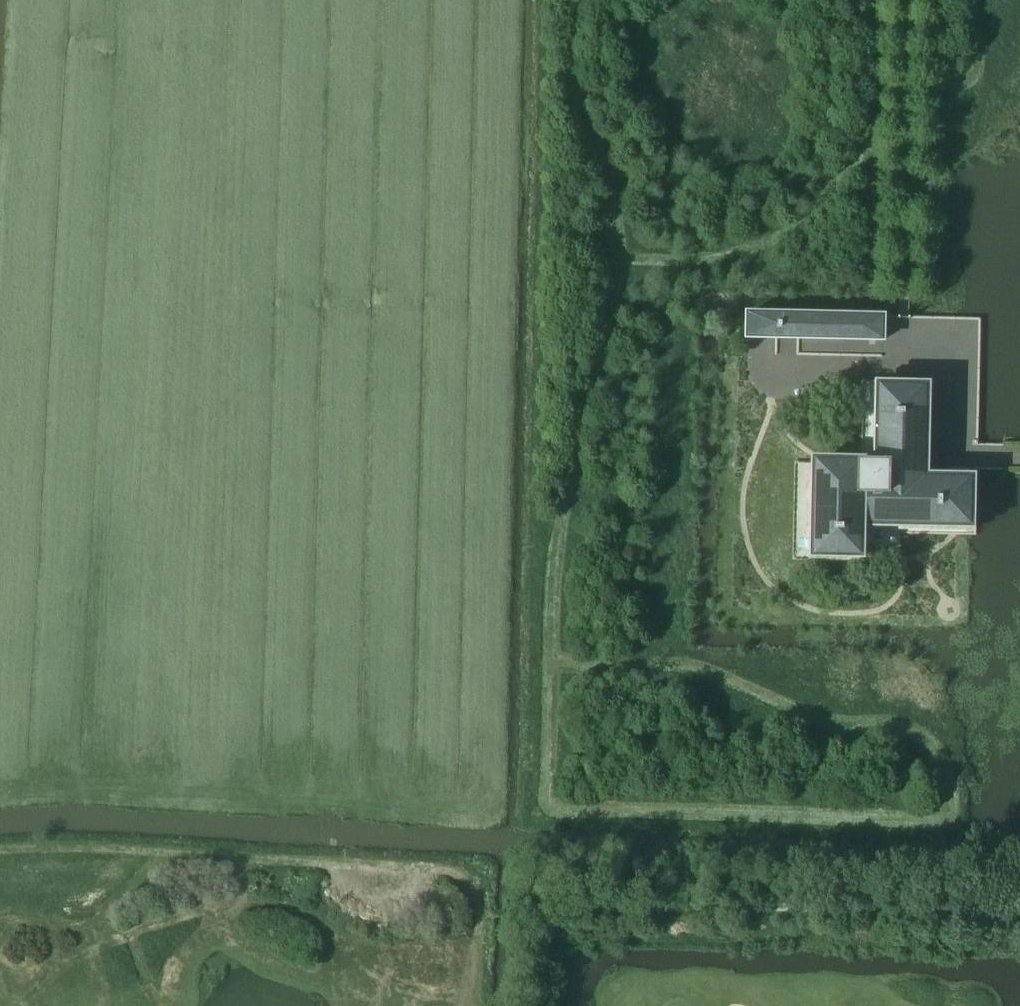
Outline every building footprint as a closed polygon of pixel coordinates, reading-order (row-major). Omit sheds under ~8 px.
[(746,340),(885,343),(886,315),(746,312),(746,340)] [(812,457),(810,560),(865,561),(866,528),(975,530),(976,475),(930,474),(932,383),(876,382),(874,461),(867,461),(867,459),(812,457)]
